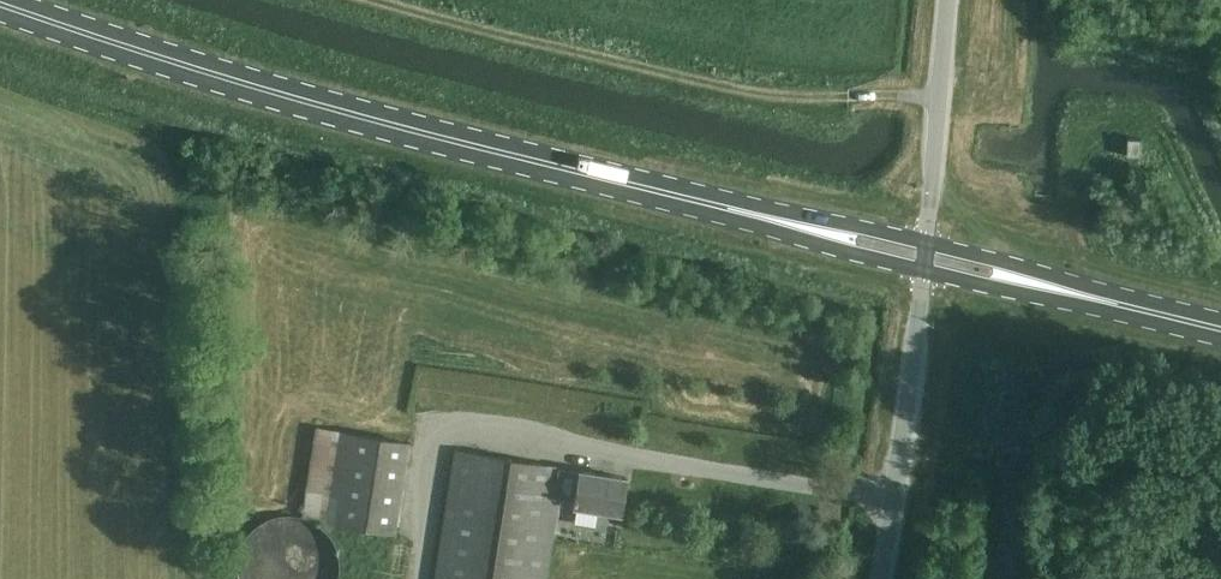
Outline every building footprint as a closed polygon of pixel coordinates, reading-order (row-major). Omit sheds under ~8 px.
[(1142,138),(1128,137),(1127,155),(1141,155),(1142,138)] [(325,522),(396,533),(410,440),(340,429),(340,430),(315,426),(301,515),(325,519),(325,522)] [(561,500),(565,471),(566,465),(455,447),(433,578),(548,578),(561,500)] [(580,473),(565,471),(561,500),(575,502),(575,505),(622,512),(627,477),(580,470),(580,473)] [(287,514),(282,514),(276,515),(271,517),(266,519),(261,522),(256,525),(252,529),(248,533),(245,537),(242,542),(240,547),(238,552),(237,558),(237,564),(237,569),(237,575),(238,578),(338,578),(339,573),(340,568),(340,562),(339,556),(338,551),(336,546),(333,541),(331,536),(327,532),(323,528),(319,524),(314,521),(309,518),(304,516),(299,515),(293,514),(287,514)]
